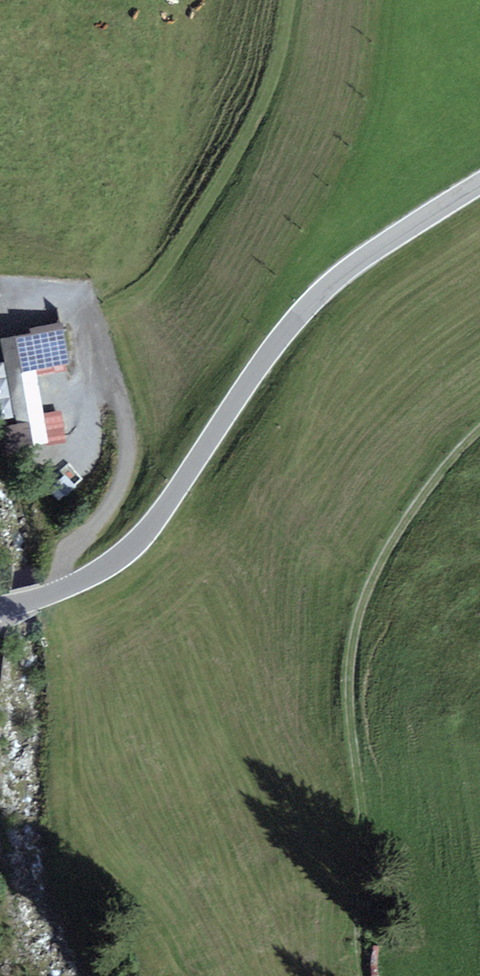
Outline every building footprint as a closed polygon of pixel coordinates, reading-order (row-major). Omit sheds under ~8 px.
[(44,440),(31,367),(8,371),(17,424),(5,427),(8,446),(44,440)] [(64,413),(47,414),(50,444),(67,442),(64,413)]
